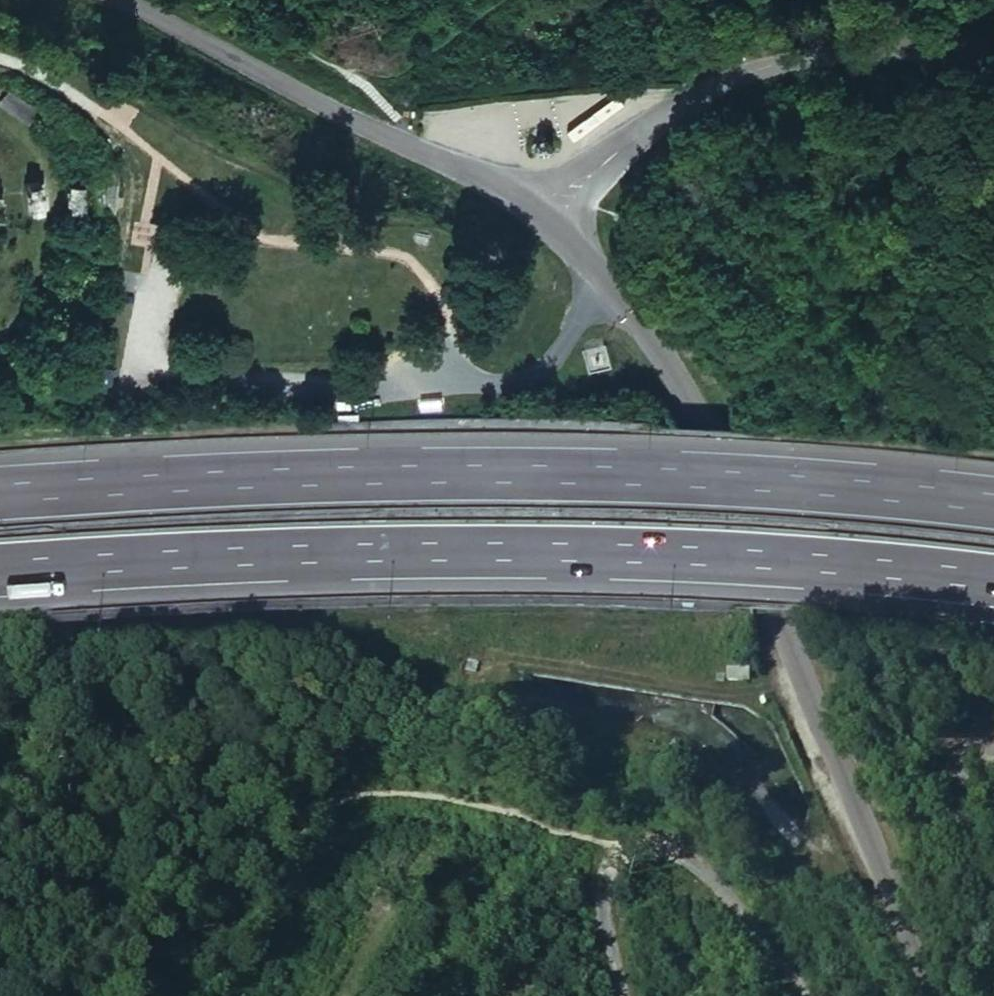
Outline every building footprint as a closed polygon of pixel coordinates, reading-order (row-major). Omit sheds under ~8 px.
[(30,123),(38,109),(7,90),(0,102),(0,105),(30,123)]
